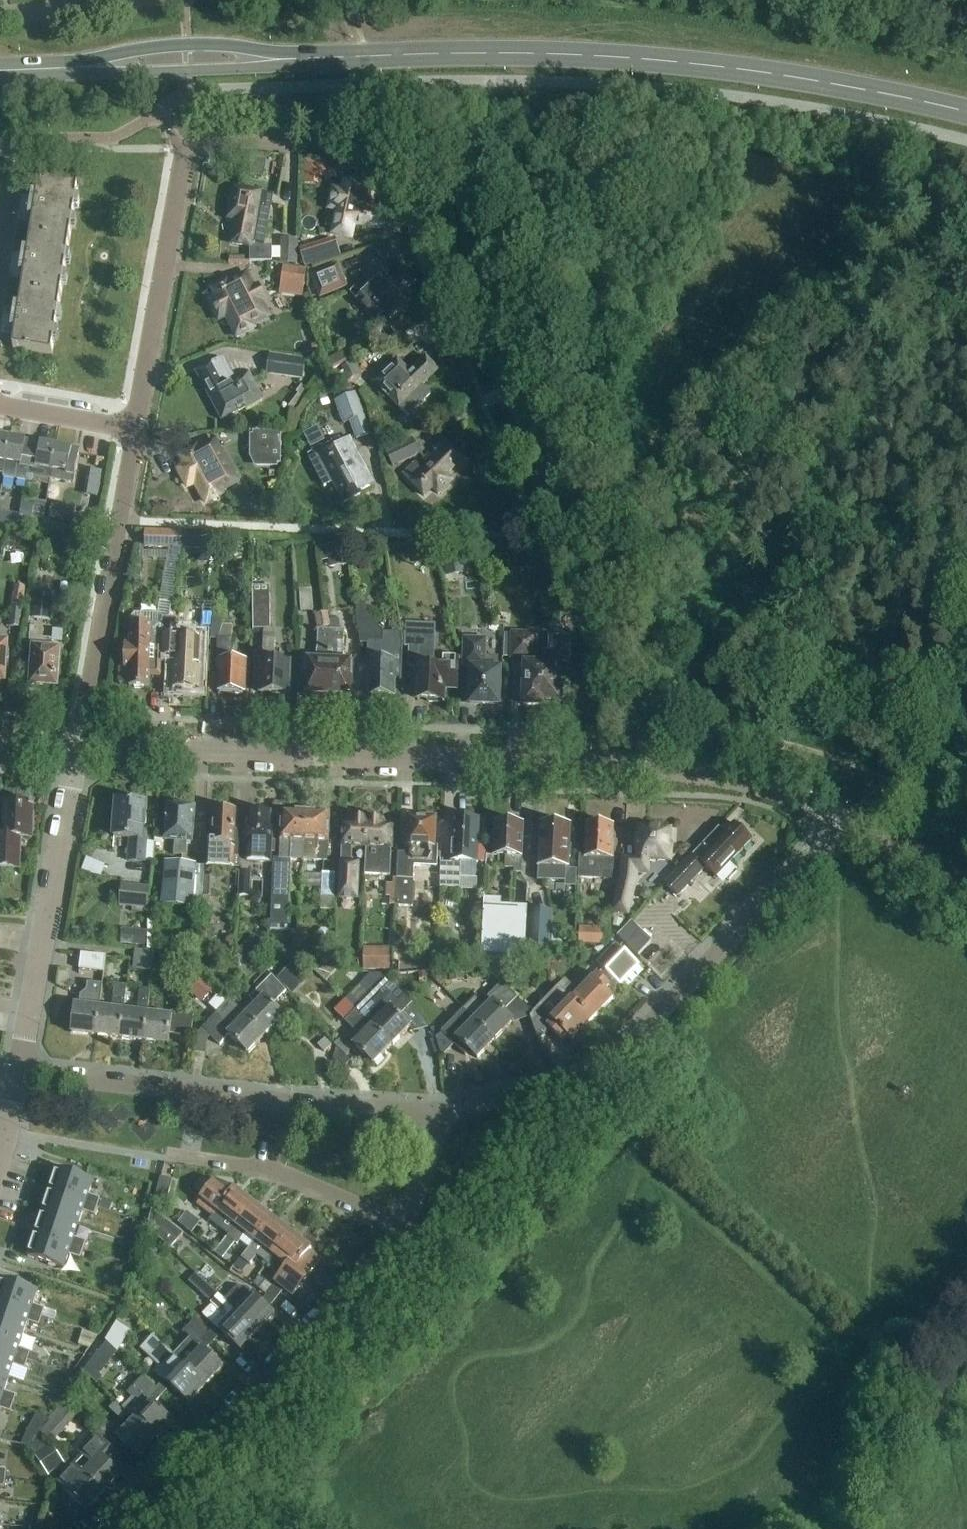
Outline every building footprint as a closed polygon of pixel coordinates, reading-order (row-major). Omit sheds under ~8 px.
[(35,215),(31,238),(70,244),(79,187),(40,181),(37,205),(32,204),(31,214),(35,215)] [(343,192),(334,190),(330,209),(338,211),(333,234),(351,239),(354,227),(382,226),(381,189),(345,181),(343,192)] [(260,194),(234,189),(229,219),(237,221),(233,244),(250,247),(250,262),(272,262),(272,247),(264,247),(273,196),(260,193),(260,194)] [(26,271),(23,294),(61,300),(70,244),(31,238),(28,261),(23,260),(22,270),(26,271)] [(279,265),(298,266),(299,241),(280,240),(279,265)] [(316,245),(299,250),(301,255),(304,265),(305,268),(322,263),(316,245)] [(310,276),(320,300),(348,289),(338,264),(310,276)] [(350,295),(355,300),(375,321),(383,314),(389,320),(403,306),(398,300),(414,284),(402,271),(392,281),(378,268),(350,295)] [(304,284),(306,272),(283,269),(281,282),(304,284)] [(213,289),(218,299),(211,303),(220,321),(227,317),(238,338),(254,329),(252,325),(268,317),(247,276),(230,284),(229,281),(213,289)] [(315,306),(307,290),(308,309),(315,306)] [(61,300),(23,294),(19,317),(15,316),(13,326),(18,327),(14,351),(53,357),(61,300)] [(285,379),(302,381),(306,360),(269,355),(267,371),(285,373),(285,379)] [(379,387),(408,417),(430,396),(422,387),(438,371),(426,358),(410,373),(398,360),(386,372),(375,383),(379,387)] [(197,373),(223,421),(246,409),(247,410),(264,401),(252,378),(238,385),(225,361),(220,360),(197,373)] [(362,375),(355,363),(342,370),(349,382),(362,375)] [(335,402),(343,426),(350,424),(356,441),(372,435),(357,394),(335,402)] [(281,465),(282,434),(253,434),(253,437),(250,437),(250,459),(255,468),(278,468),(278,465),(281,465)] [(4,475),(10,439),(0,437),(0,474),(4,475)] [(27,483),(28,477),(33,443),(10,439),(4,475),(3,479),(27,483)] [(385,453),(393,467),(419,454),(412,439),(385,453)] [(373,484),(356,453),(353,455),(345,441),(334,447),(334,448),(319,456),(309,461),(324,489),(334,483),(344,503),(360,495),(359,492),(373,484)] [(238,484),(215,442),(199,451),(197,448),(181,457),(187,467),(179,471),(188,487),(196,483),(207,504),(223,495),(222,492),(238,484)] [(28,477),(51,481),(56,447),(33,443),(28,477)] [(403,476),(424,497),(432,489),(438,495),(452,482),(446,476),(463,460),(447,443),(436,454),(440,457),(425,472),(416,463),(403,476)] [(56,447),(51,481),(74,485),(80,453),(79,453),(80,451),(56,447)] [(92,466),(89,491),(102,493),(105,468),(92,466)] [(49,521),(73,525),(76,507),(52,503),(49,521)] [(20,519),(20,520),(37,523),(40,509),(22,506),(20,519)] [(20,519),(0,515),(0,528),(19,527),(20,520),(20,519)] [(145,548),(182,550),(182,533),(146,531),(145,548)] [(348,567),(344,545),(326,548),(330,570),(348,567)] [(443,551),(445,574),(463,573),(460,550),(443,551)] [(253,588),(253,631),(270,631),(270,588),(253,588)] [(29,620),(50,622),(53,592),(32,590),(29,620)] [(300,592),(301,614),(314,613),(312,591),(300,592)] [(162,674),(162,658),(163,636),(163,619),(170,619),(170,603),(158,602),(158,614),(135,613),(132,618),(131,645),(125,645),(125,668),(120,668),(120,684),(130,685),(130,687),(150,688),(150,674),(162,674)] [(9,628),(21,629),(23,609),(11,607),(9,628)] [(315,617),(317,630),(330,627),(328,614),(315,617)] [(371,696),(374,696),(375,699),(381,701),(386,700),(387,697),(391,697),(391,682),(401,683),(401,655),(401,635),(383,635),(367,617),(355,617),(360,646),(367,646),(366,663),(372,663),(371,696)] [(163,636),(162,658),(174,658),(172,688),(182,689),(182,693),(199,693),(199,689),(201,689),(203,637),(175,636),(176,619),(170,619),(163,619),(163,636)] [(408,649),(408,669),(417,669),(416,701),(426,702),(427,705),(437,705),(439,702),(441,702),(442,689),(455,690),(457,661),(442,660),(441,669),(432,669),(433,641),(427,640),(427,627),(406,626),(405,649),(408,649)] [(232,628),(221,627),(217,640),(215,670),(219,671),(218,692),(227,692),(227,695),(242,696),(242,692),(244,692),(245,661),(229,661),(229,657),(231,657),(232,628)] [(41,640),(41,629),(30,628),(28,651),(34,651),(32,686),(57,688),(59,651),(50,651),(51,640),(41,640)] [(320,696),(328,696),(331,630),(318,630),(317,650),(316,650),(316,661),(308,661),(308,666),(305,667),(305,673),(307,675),(306,695),(310,695),(312,698),(318,698),(320,696)] [(331,630),(328,696),(337,696),(339,700),(345,700),(346,697),(350,697),(351,677),(353,675),(354,668),(351,667),(351,663),(344,662),(344,652),(343,652),(344,631),(331,630)] [(512,631),(511,657),(535,658),(536,632),(512,631)] [(569,663),(570,639),(549,638),(549,652),(543,652),(543,666),(525,665),(524,706),(542,707),(543,701),(562,702),(563,683),(558,683),(559,667),(556,666),(556,663),(569,663)] [(486,640),(462,639),(461,671),(471,671),(470,705),(498,706),(499,689),(501,689),(502,671),(498,671),(499,659),(485,658),(486,640)] [(261,675),(261,694),(270,694),(272,697),(284,698),(286,694),(288,695),(289,663),(274,663),(275,641),(263,641),(262,666),(261,668),(261,675)] [(1,685),(1,682),(4,683),(5,661),(8,661),(8,650),(6,650),(6,646),(0,645),(0,685),(1,685)] [(28,804),(28,801),(18,800),(18,803),(5,803),(3,835),(0,835),(0,867),(17,868),(18,838),(32,839),(33,804),(28,804)] [(129,862),(145,864),(147,833),(143,833),(145,805),(117,803),(115,839),(131,840),(129,862)] [(175,855),(188,856),(189,842),(193,842),(195,807),(168,805),(166,827),(164,830),(163,836),(166,839),(166,840),(176,841),(175,855)] [(208,863),(239,865),(240,854),(237,853),(238,829),(234,828),(235,809),(216,808),(214,838),(209,838),(208,863)] [(257,812),(251,812),(250,828),(247,828),(246,845),(249,845),(248,862),(272,863),(273,829),(271,829),(272,813),(267,812),(263,810),(257,812)] [(305,861),(306,813),(283,812),(281,860),(274,860),(271,933),(288,934),(291,860),(305,861)] [(330,813),(306,813),(305,861),(317,862),(328,862),(330,813)] [(350,826),(343,826),(340,899),(354,899),(355,879),(358,879),(358,865),(352,865),(353,848),(367,849),(367,848),(368,822),(367,822),(361,816),(350,826)] [(367,848),(367,849),(366,875),(391,877),(393,828),(386,827),(376,816),(370,822),(368,822),(367,848)] [(434,847),(436,818),(409,817),(408,854),(398,854),(397,880),(414,881),(415,867),(438,867),(439,847),(434,847)] [(452,819),(450,858),(452,858),(452,866),(442,865),(441,889),(460,890),(461,863),(486,864),(486,848),(479,848),(480,820),(452,819)] [(516,870),(515,874),(522,874),(523,844),(522,844),(522,825),(511,824),(508,821),(502,821),(499,824),(496,824),(494,857),(507,857),(506,870),(516,870)] [(539,882),(566,883),(567,869),(569,869),(569,857),(571,857),(572,847),(569,847),(570,826),(567,826),(567,823),(556,822),(556,825),(542,824),(541,843),(538,843),(537,868),(539,868),(539,882)] [(580,879),(602,880),(603,871),(614,872),(615,844),(612,844),(613,828),(603,827),(600,824),(594,824),(592,826),(588,826),(587,857),(581,857),(580,879)] [(636,872),(639,873),(649,873),(650,860),(672,862),(673,845),(671,844),(672,830),(665,829),(662,826),(650,825),(648,828),(639,827),(636,872)] [(730,864),(752,841),(735,825),(725,835),(720,829),(693,856),(665,886),(678,898),(705,870),(709,873),(716,880),(730,864)] [(81,870),(103,879),(108,867),(86,858),(81,870)] [(162,905),(192,907),(196,866),(166,864),(162,905)] [(239,898),(250,898),(251,873),(239,873),(239,898)] [(320,910),(335,911),(337,875),(322,874),(320,910)] [(203,898),(215,899),(216,879),(204,878),(203,898)] [(612,913),(629,918),(638,883),(621,879),(612,913)] [(395,908),(413,909),(414,881),(397,880),(395,908)] [(148,910),(150,888),(134,887),(132,909),(148,910)] [(647,890),(641,892),(640,898),(644,902),(650,900),(651,894),(647,890)] [(501,906),(502,900),(484,900),(480,966),(524,961),(527,908),(501,906)] [(530,911),(528,951),(550,953),(552,912),(530,911)] [(614,920),(612,928),(622,930),(624,922),(614,920)] [(630,950),(643,937),(630,924),(617,938),(630,950)] [(578,945),(602,946),(603,929),(579,928),(578,945)] [(120,946),(146,948),(147,933),(122,930),(120,946)] [(455,967),(461,950),(445,944),(439,962),(455,967)] [(620,987),(639,967),(615,944),(596,964),(603,971),(598,977),(593,981),(592,980),(579,994),(566,980),(558,988),(563,994),(564,993),(593,1022),(614,1001),(605,993),(610,988),(609,988),(615,982),(620,987)] [(271,949),(271,958),(280,958),(280,952),(278,949),(271,949)] [(363,972),(390,972),(390,950),(363,949),(363,972)] [(80,971),(104,974),(107,958),(82,955),(80,971)] [(308,981),(294,965),(277,979),(292,996),(308,981)] [(215,991),(195,973),(183,987),(203,1004),(215,991)] [(256,1008),(247,1018),(266,1037),(284,1018),(285,1019),(285,1018),(273,1007),(287,993),(271,978),(249,1001),(256,1008)] [(387,981),(357,1013),(392,1047),(421,1018),(412,1005),(387,981)] [(96,1037),(100,1009),(103,986),(88,984),(87,991),(81,997),(80,1007),(77,1007),(77,1006),(76,1006),(72,1035),(73,1035),(73,1034),(96,1037)] [(475,999),(463,1011),(496,1042),(514,1023),(504,1014),(518,999),(502,984),(487,999),(492,1004),(486,1010),(475,999)] [(96,1037),(121,1040),(124,1012),(125,1012),(128,987),(115,985),(112,1011),(100,1009),(96,1037)] [(121,1040),(145,1043),(148,1015),(147,1015),(151,992),(140,990),(137,1014),(125,1012),(124,1012),(121,1040)] [(564,993),(563,994),(554,1003),(563,1011),(552,1022),(539,1010),(530,1018),(539,1043),(551,1031),(560,1039),(565,1034),(573,1043),(593,1022),(564,993)] [(345,1001),(334,1012),(347,1023),(357,1013),(345,1001)] [(247,1018),(246,1018),(230,1003),(202,1031),(221,1047),(228,1036),(249,1056),(249,1055),(266,1037),(247,1018)] [(148,1015),(145,1043),(168,1045),(168,1046),(169,1046),(170,1036),(192,1038),(194,1015),(161,1011),(160,1017),(148,1015)] [(496,1042),(463,1011),(441,1034),(442,1035),(436,1041),(441,1055),(444,1057),(455,1047),(466,1058),(470,1054),(478,1061),(496,1042)] [(392,1047),(357,1013),(347,1023),(346,1024),(362,1039),(355,1046),(354,1046),(375,1066),(375,1065),(392,1047)] [(325,1040),(318,1046),(324,1053),(331,1046),(325,1040)] [(334,1046),(337,1049),(346,1058),(353,1051),(342,1040),(334,1046)] [(94,1182),(57,1170),(56,1174),(51,1189),(50,1192),(98,1208),(101,1200),(90,1196),(94,1182)] [(155,1202),(167,1206),(173,1183),(161,1179),(155,1202)] [(210,1222),(230,1237),(255,1206),(235,1190),(234,1192),(214,1185),(198,1206),(213,1218),(210,1222)] [(98,1208),(50,1192),(49,1196),(44,1211),(43,1214),(80,1226),(84,1213),(95,1217),(98,1208)] [(245,1235),(255,1243),(273,1220),(255,1206),(230,1237),(222,1247),(228,1253),(235,1244),(237,1246),(245,1235)] [(147,1229),(170,1250),(183,1235),(152,1211),(147,1229)] [(80,1226),(43,1214),(42,1217),(37,1233),(37,1232),(35,1236),(84,1252),(87,1243),(75,1240),(80,1226)] [(267,1266),(274,1257),(292,1235),(273,1220),(255,1243),(241,1261),(249,1267),(256,1257),(267,1266)] [(139,1238),(143,1225),(134,1223),(130,1235),(139,1238)] [(292,1235),(274,1257),(288,1268),(276,1284),(292,1297),(315,1268),(320,1262),(309,1253),(311,1250),(292,1235)] [(84,1252),(35,1236),(34,1239),(35,1239),(30,1254),(29,1254),(28,1258),(65,1270),(70,1256),(81,1260),(84,1252)] [(253,1286),(266,1296),(273,1288),(260,1277),(253,1286)] [(2,1280),(0,1286),(0,1305),(42,1318),(43,1317),(45,1310),(33,1306),(38,1292),(2,1280)] [(238,1288),(225,1302),(258,1334),(275,1316),(254,1296),(248,1290),(238,1288)] [(273,1288),(266,1296),(264,1299),(271,1306),(282,1293),(273,1288)] [(258,1334),(225,1302),(220,1297),(212,1304),(223,1315),(213,1325),(241,1351),(258,1334)] [(42,1318),(0,1305),(0,1329),(23,1336),(28,1323),(39,1327),(42,1318)] [(45,1310),(43,1317),(54,1321),(57,1314),(45,1310)] [(224,1369),(205,1352),(219,1338),(220,1337),(213,1331),(208,1337),(193,1323),(185,1332),(191,1338),(175,1356),(186,1367),(207,1387),(224,1369)] [(106,1343),(119,1354),(132,1333),(117,1324),(106,1343)] [(23,1336),(0,1329),(0,1352),(28,1362),(31,1353),(19,1350),(23,1336)] [(83,1332),(79,1346),(90,1350),(98,1337),(83,1332)] [(207,1387),(186,1367),(175,1356),(154,1336),(153,1337),(153,1338),(144,1351),(162,1367),(155,1374),(154,1373),(153,1374),(169,1385),(190,1405),(207,1387)] [(94,1359),(103,1366),(115,1352),(105,1344),(94,1359)] [(0,1352),(0,1377),(9,1380),(13,1366),(25,1370),(28,1362),(0,1352)] [(0,1377),(0,1401),(13,1405),(16,1397),(5,1393),(9,1380),(0,1377)] [(135,1421),(156,1441),(173,1423),(155,1406),(169,1391),(161,1386),(157,1390),(144,1378),(128,1394),(133,1400),(123,1410),(128,1414),(135,1421)] [(0,1401),(0,1410),(11,1414),(13,1405),(0,1401)] [(122,1422),(128,1414),(123,1410),(117,1404),(109,1410),(122,1422)] [(77,1418),(63,1405),(48,1421),(50,1423),(40,1434),(52,1444),(77,1418)] [(156,1441),(135,1421),(118,1439),(139,1459),(156,1441)] [(31,1448),(37,1437),(28,1432),(22,1446),(31,1448)] [(92,1466),(84,1474),(84,1475),(105,1495),(106,1494),(109,1497),(117,1488),(114,1485),(122,1477),(113,1468),(122,1460),(112,1451),(118,1445),(110,1440),(105,1445),(97,1437),(80,1455),(92,1466)] [(64,1465),(53,1449),(51,1446),(34,1457),(48,1477),(64,1465)] [(84,1475),(84,1474),(75,1465),(57,1483),(88,1512),(105,1495),(84,1475)]
